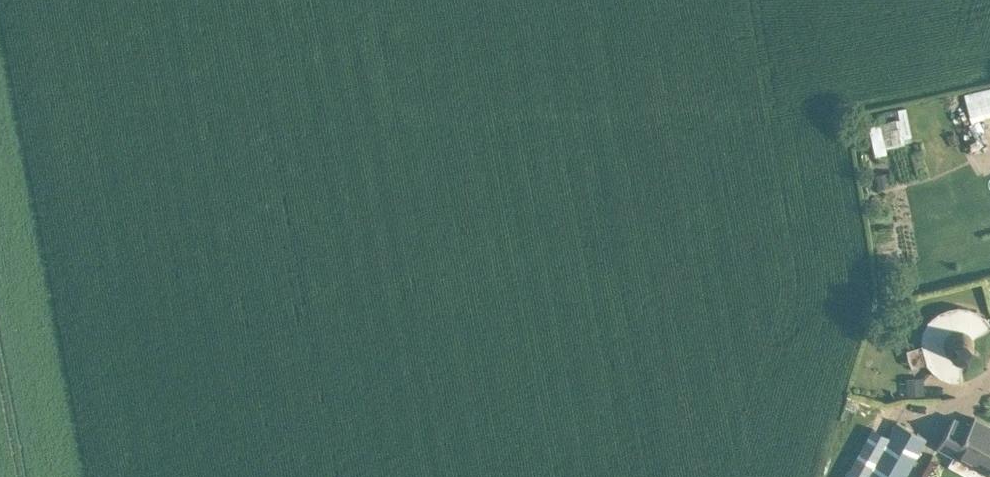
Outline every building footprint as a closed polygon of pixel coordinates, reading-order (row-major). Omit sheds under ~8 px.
[(887,145),(932,135),(926,110),(868,122),(875,155),(888,152),(887,145)] [(940,376),(960,381),(959,359),(963,358),(968,356),(985,365),(989,356),(989,353),(974,344),(974,340),(972,336),(989,325),(989,323),(984,316),(976,310),(967,307),(958,306),(939,311),(931,317),(930,320),(928,319),(922,331),(923,332),(921,334),(921,344),(926,363),(932,370),(940,376)] [(973,476),(989,476),(989,426),(974,417),(969,425),(953,417),(937,446),(953,455),(948,464),(973,476)] [(852,476),(904,476),(926,437),(897,421),(886,440),(871,466),(862,461),(852,476)]
